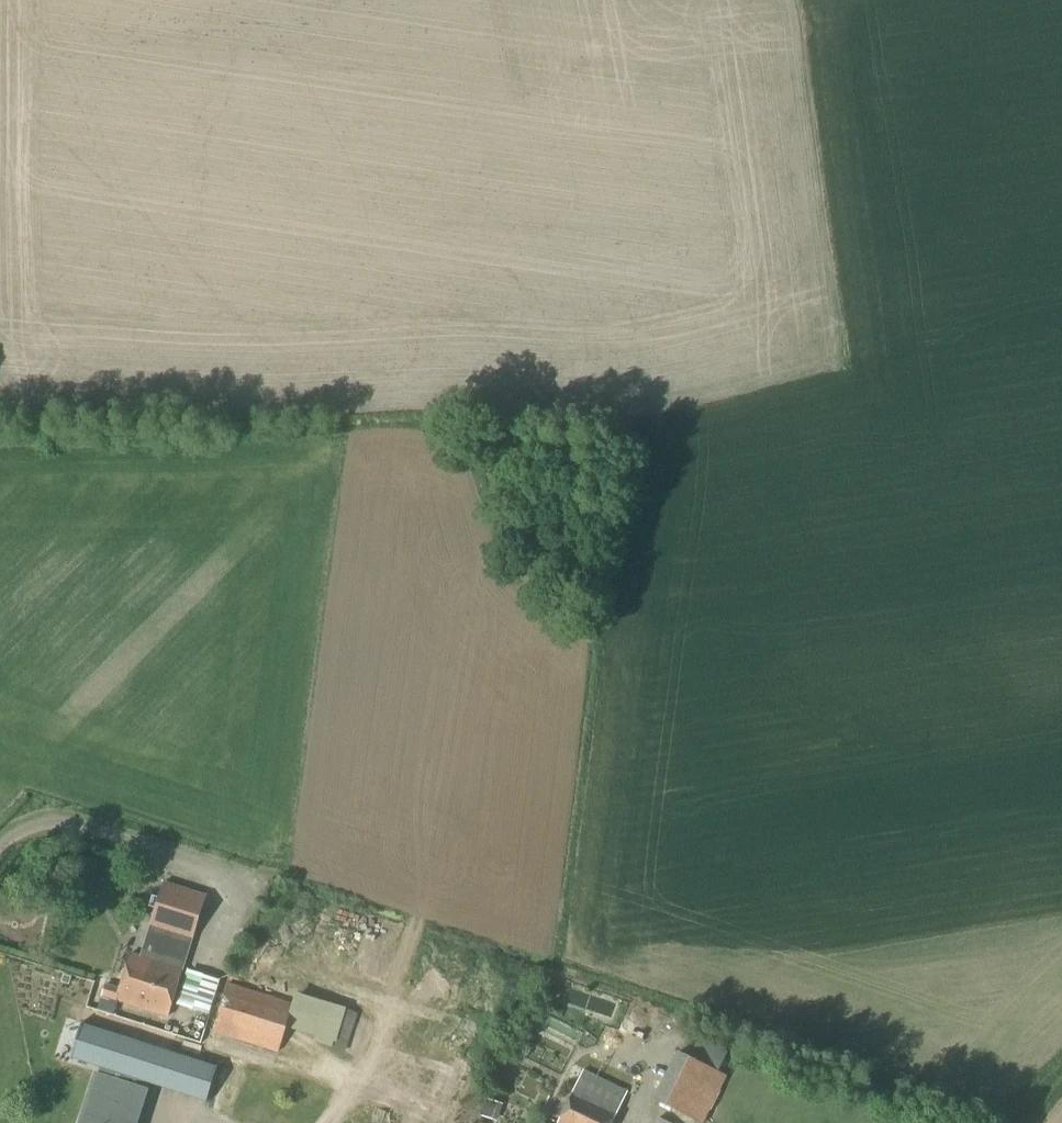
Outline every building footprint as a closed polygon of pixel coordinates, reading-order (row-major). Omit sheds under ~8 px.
[(152,925),(141,958),(150,960),(161,928),(193,938),(206,896),(165,883),(151,925),(152,925)] [(182,971),(150,960),(141,958),(131,954),(120,990),(116,1001),(168,1017),(182,971)] [(278,1052),(293,1005),(228,984),(213,1031),(278,1052)] [(316,1037),(314,1043),(346,1053),(358,1013),(326,1003),(316,1037)] [(81,1021),(78,1031),(71,1055),(101,1065),(99,1073),(98,1072),(83,1118),(98,1122),(133,1122),(144,1086),(142,1086),(144,1078),(209,1099),(220,1065),(94,1026),(81,1021)] [(125,1021),(123,1034),(167,1044),(170,1031),(125,1021)] [(728,1051),(700,1037),(690,1057),(677,1051),(653,1100),(699,1122),(705,1122),(727,1076),(718,1072),(728,1051)] [(531,1045),(520,1039),(513,1052),(524,1058),(531,1045)] [(627,1092),(583,1071),(558,1122),(612,1122),(627,1092)] [(485,1098),(479,1117),(497,1122),(503,1104),(485,1098)]
